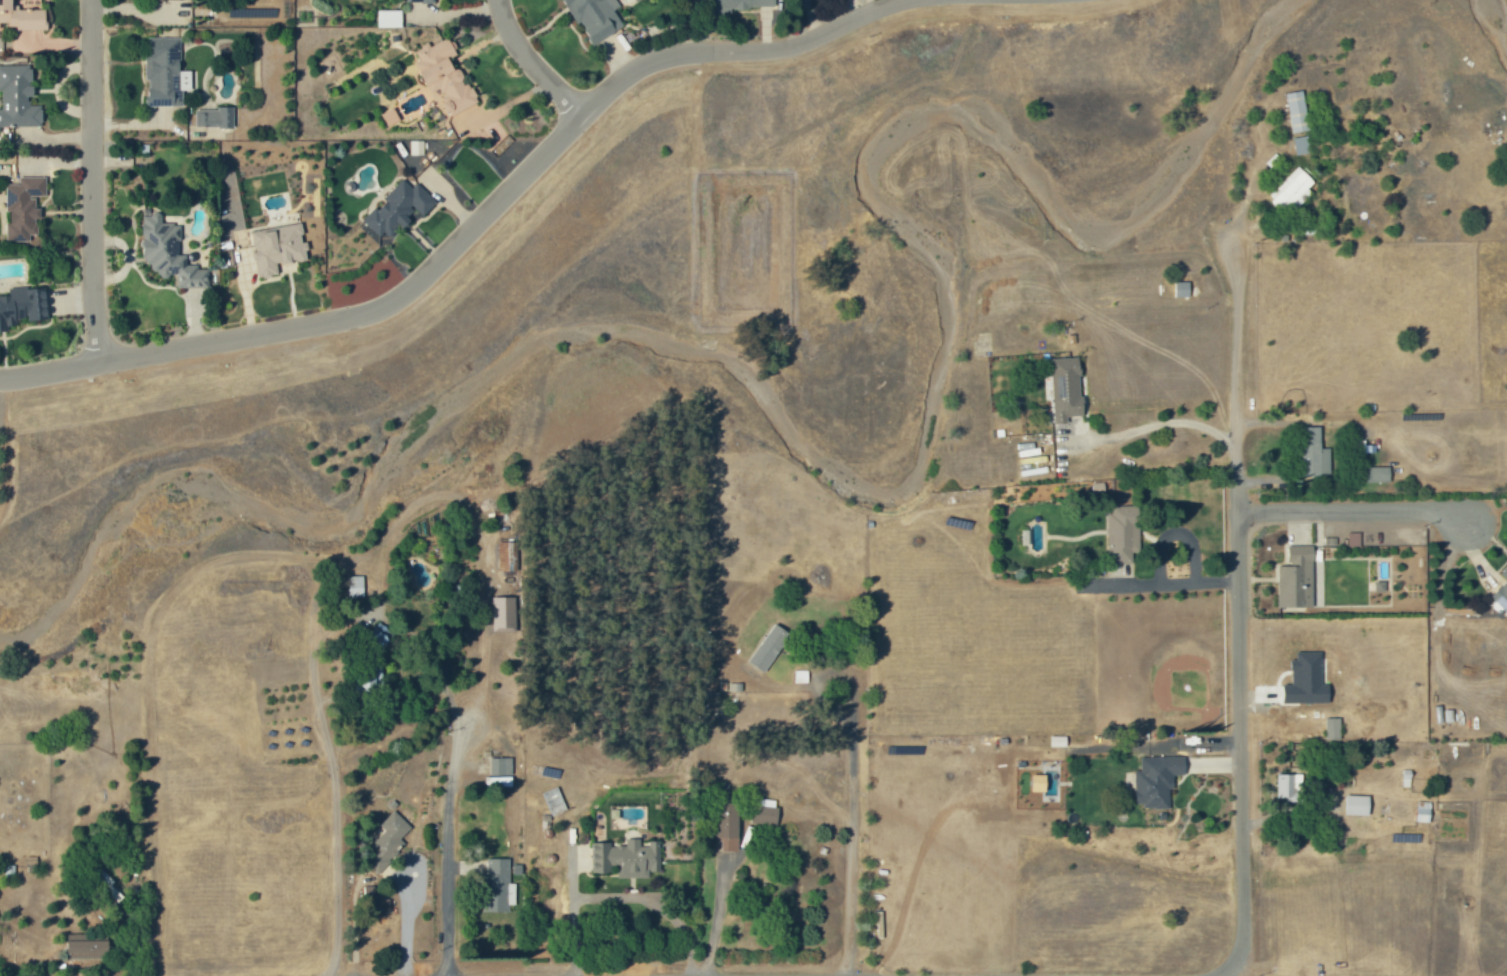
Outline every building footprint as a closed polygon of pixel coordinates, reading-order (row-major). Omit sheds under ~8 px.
[(11,22),(11,29),(46,29),(46,9),(13,9),(13,0),(0,0),(0,22),(11,22)] [(591,45),(624,26),(614,10),(620,7),(616,0),(566,0),(591,45)] [(709,14),(730,14),(730,8),(776,7),(776,0),(709,0),(709,14)] [(378,27),(401,27),(401,10),(377,10),(378,27)] [(449,116),(479,101),(470,83),(467,84),(459,68),(455,69),(450,57),(456,54),(448,36),(415,51),(424,70),(421,72),(430,92),(440,88),(444,97),(441,99),(449,116)] [(183,106),(183,91),(196,90),(196,71),(181,71),(180,38),(146,38),(147,106),(183,106)] [(43,102),(34,102),(33,65),(0,66),(0,91),(2,91),(2,110),(0,110),(0,126),(43,126),(43,102)] [(1287,92),(1290,133),(1308,131),(1304,91),(1287,92)] [(196,126),(234,127),(234,109),(196,108),(196,126)] [(1295,155),(1309,153),(1307,136),(1293,137),(1295,155)] [(409,141),(410,155),(423,155),(423,141),(409,141)] [(1285,216),(1311,192),(1307,188),(1314,182),(1300,166),(1267,196),(1285,216)] [(418,210),(423,216),(435,204),(409,176),(376,208),(375,207),(362,219),(380,238),(385,233),(389,237),(418,210)] [(46,177),(20,177),(20,184),(6,184),(6,209),(11,209),(11,223),(6,223),(6,241),(29,241),(29,234),(37,234),(37,217),(41,217),(41,205),(36,205),(36,196),(46,196),(46,177)] [(209,288),(209,268),(186,267),(186,253),(180,253),(180,225),(162,225),(162,212),(142,212),(141,263),(151,263),(151,275),(178,275),(178,287),(209,288)] [(251,231),(259,277),(279,274),(277,264),(308,259),(303,223),(251,231)] [(17,330),(17,319),(27,319),(27,320),(49,319),(47,286),(10,288),(11,295),(0,296),(0,331),(17,330)] [(1055,424),(1068,423),(1068,416),(1084,415),(1081,357),(1052,358),(1055,424)] [(1321,426),(1301,427),(1303,476),(1331,476),(1330,448),(1321,448),(1321,426)] [(1391,467),(1367,466),(1366,482),(1390,483),(1391,467)] [(1107,562),(1133,563),(1133,552),(1140,553),(1141,507),(1109,506),(1107,562)] [(1361,547),(1360,532),(1348,533),(1348,547),(1361,547)] [(518,541),(499,541),(498,571),(517,571),(518,541)] [(1279,607),(1314,607),(1314,545),(1288,545),(1288,565),(1278,565),(1279,607)] [(1501,574),(1506,580),(1491,596),(1506,612),(1506,611),(1506,568),(1501,574)] [(492,597),(492,632),(516,632),(516,597),(492,597)] [(792,636),(776,623),(748,660),(763,672),(792,636)] [(381,696),(382,662),(370,662),(369,695),(381,696)] [(1341,718),(1325,718),(1325,740),(1341,739),(1341,718)] [(1170,807),(1170,789),(1174,788),(1174,775),(1186,775),(1186,756),(1141,757),(1141,771),(1135,771),(1136,808),(1170,807)] [(489,758),(490,786),(507,786),(507,778),(513,778),(513,758),(489,758)] [(1302,774),(1277,775),(1277,798),(1286,798),(1286,802),(1302,801),(1302,774)] [(1370,816),(1370,796),(1346,795),(1345,815),(1370,816)] [(778,800),(753,799),(752,824),(777,825),(778,800)] [(723,852),(739,852),(740,803),(718,803),(718,841),(723,841),(723,852)] [(615,878),(649,878),(649,872),(661,872),(661,842),(641,842),(641,839),(626,838),(626,843),(592,843),(592,873),(615,873),(615,878)] [(509,913),(510,902),(516,902),(516,883),(510,883),(510,859),(487,858),(486,912),(509,913)] [(116,882),(101,868),(92,878),(118,902),(123,896),(112,886),(116,882)] [(67,935),(68,959),(109,957),(108,933),(67,935)]
